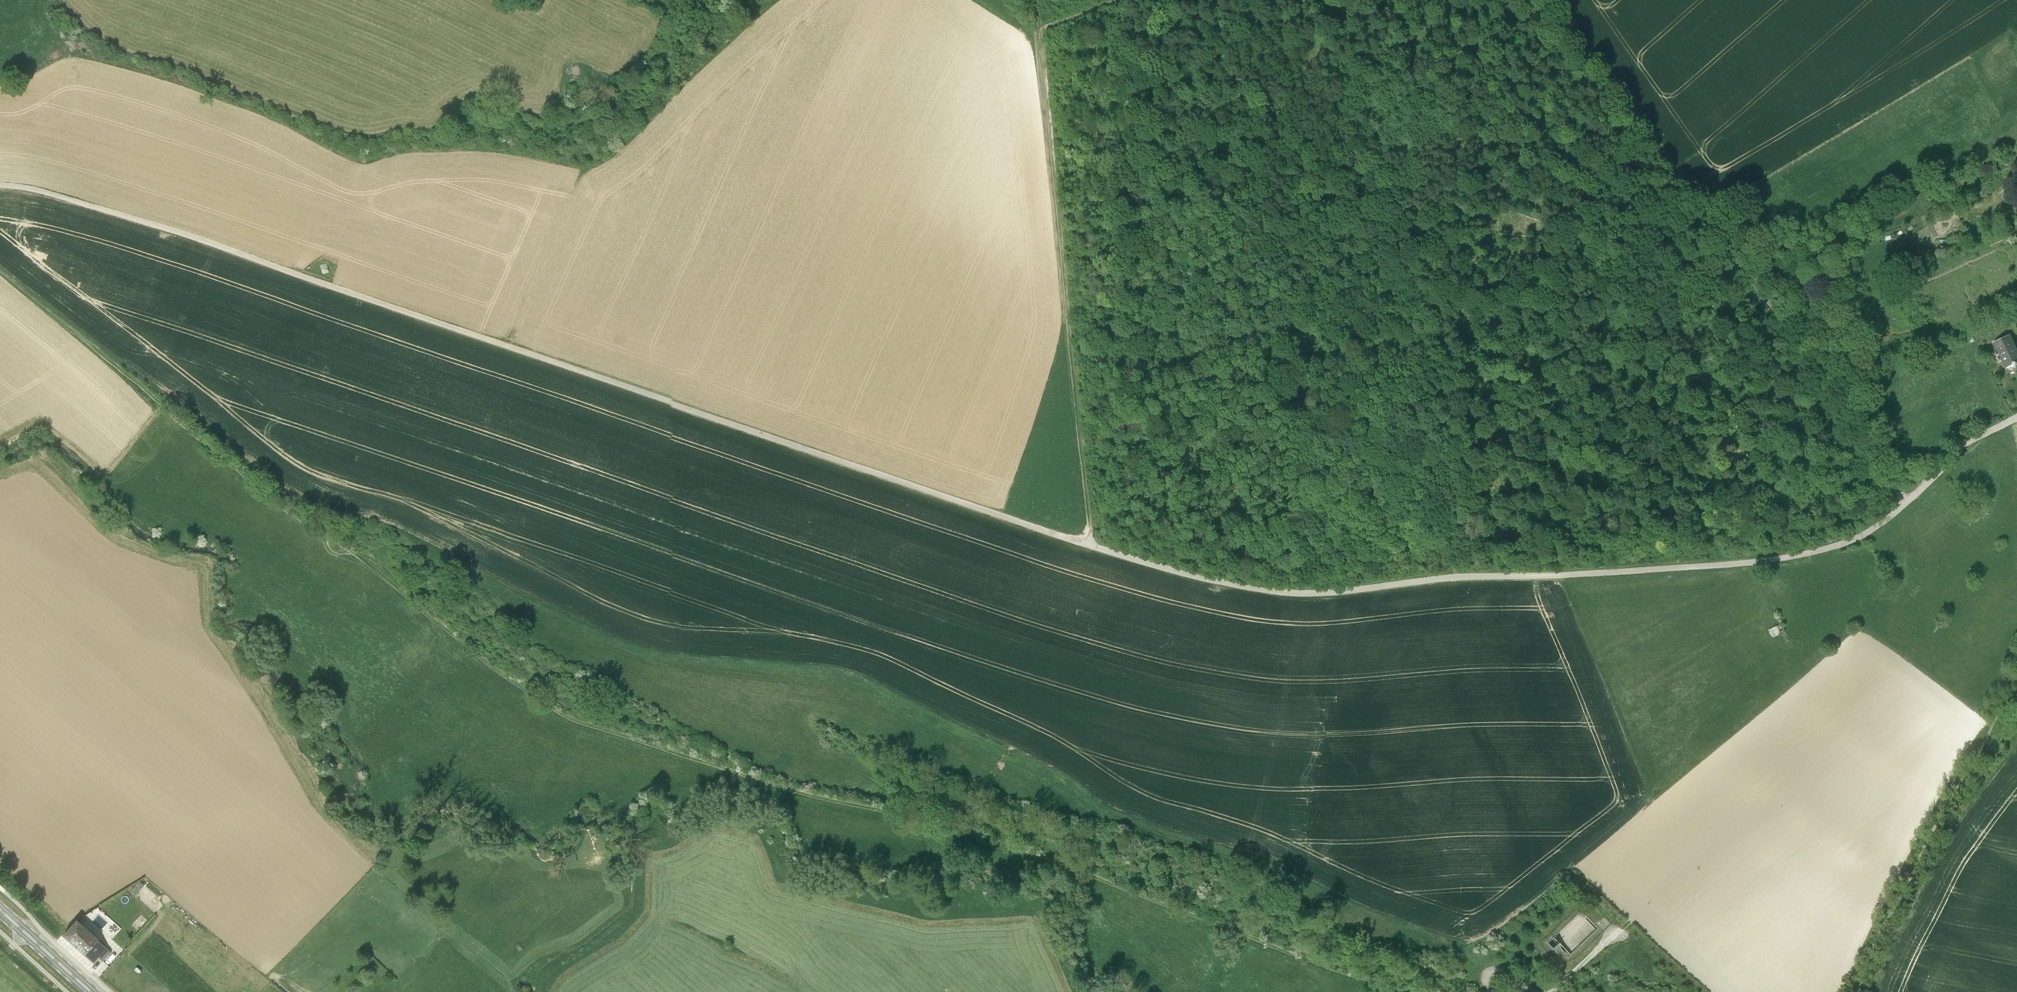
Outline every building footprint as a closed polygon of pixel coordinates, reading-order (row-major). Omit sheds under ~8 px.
[(2002,343),(2013,368),(2016,367),(2016,337),(2016,336),(2002,343)] [(1775,623),(1767,628),(1771,635),(1779,630),(1775,623)] [(143,886),(139,881),(130,890),(135,894),(143,886)] [(77,920),(67,932),(63,936),(93,962),(97,957),(102,961),(109,954),(111,952),(98,940),(77,920)]
